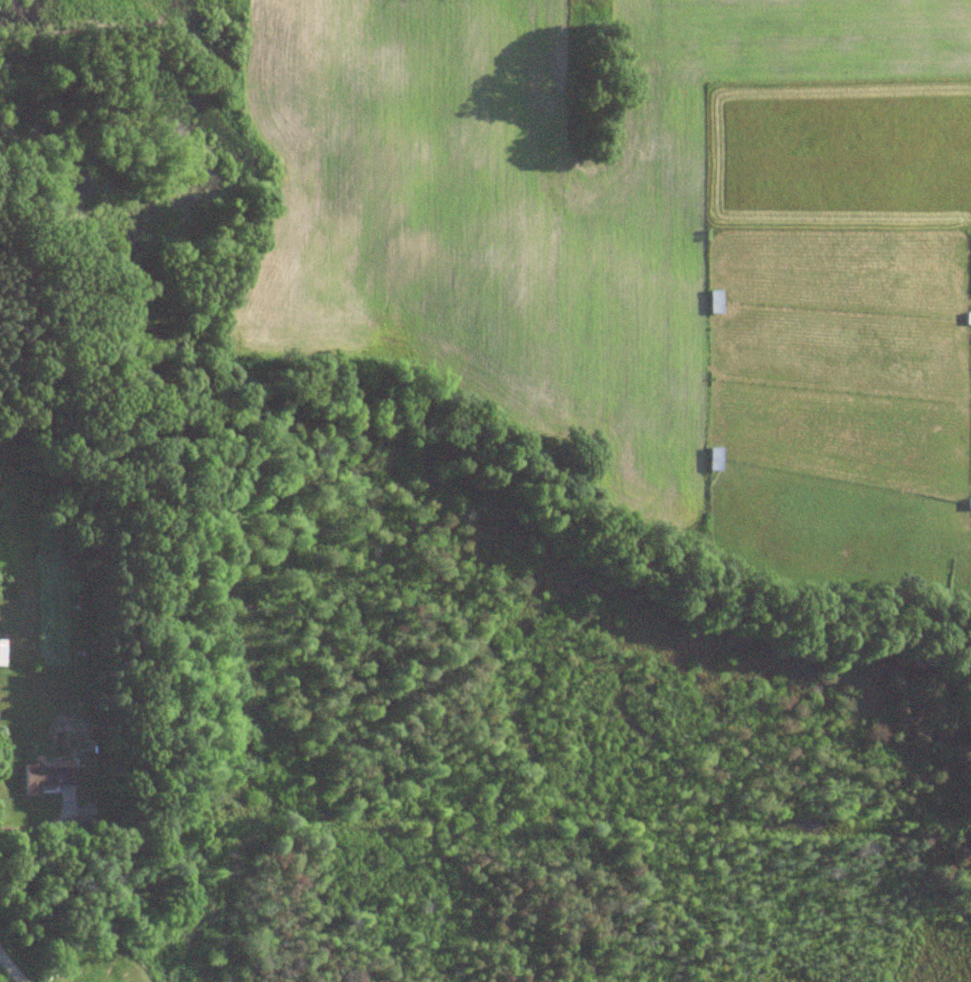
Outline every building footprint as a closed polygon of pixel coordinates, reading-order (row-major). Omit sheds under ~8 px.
[(721,315),(721,290),(709,290),(709,315),(721,315)] [(710,471),(722,471),(722,447),(710,447),(710,471)] [(23,768),(23,796),(38,796),(38,786),(73,786),(73,768),(23,768)]
